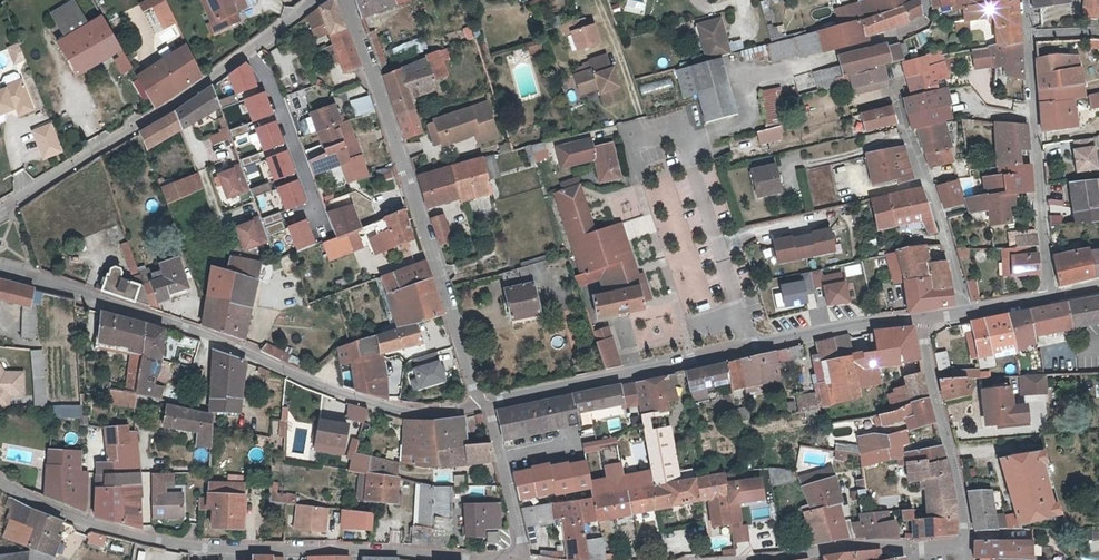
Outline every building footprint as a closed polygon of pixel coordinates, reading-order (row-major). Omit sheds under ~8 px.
[(165,0),(142,0),(140,1),(144,9),(153,5),(163,27),(176,22),(165,0)] [(241,11),(257,3),(256,0),(200,0),(210,23),(215,33),(240,21),(236,13),(233,6),(238,4),(241,11)] [(349,37),(335,0),(331,0),(319,8),(327,35),(330,38),(333,45),(349,37)] [(394,0),(356,0),(362,18),(396,5),(394,0)] [(868,18),(853,23),(817,32),(818,37),(822,50),(824,49),(865,38),(865,36),(885,29),(884,28),(895,24),(896,25),(908,21),(924,11),(920,0),(915,0),(914,1),(903,5),(881,13),(868,18)] [(868,18),(881,13),(877,0),(861,0),(862,3),(868,18)] [(881,13),(903,5),(902,0),(877,0),(881,13)] [(932,2),(933,9),(951,5),(951,0),(931,0),(932,2)] [(961,6),(980,4),(980,0),(951,0),(951,5),(952,11),(961,6)] [(963,19),(993,15),(996,44),(1004,43),(1004,44),(1020,42),(1020,41),(1017,3),(1017,0),(1010,0),(980,4),(961,6),(963,19)] [(1097,27),(1098,19),(1098,0),(1090,0),(1088,7),(1085,17),(1090,18),(1088,28),(1097,27)] [(54,13),(68,37),(89,25),(75,1),(54,13)] [(314,41),(327,35),(319,8),(304,17),(314,41)] [(68,37),(59,42),(70,61),(102,42),(109,56),(122,48),(103,16),(89,25),(68,37)] [(582,16),(576,18),(561,23),(564,33),(570,31),(576,49),(585,46),(598,41),(592,23),(585,26),(582,16)] [(718,37),(724,35),(720,19),(714,21),(718,37)] [(706,60),(728,55),(729,55),(724,35),(718,37),(714,21),(697,25),(706,60)] [(970,21),(955,23),(956,33),(971,30),(970,21)] [(215,33),(210,23),(205,25),(210,35),(215,33)] [(786,36),(781,23),(765,28),(770,41),(786,36)] [(378,66),(386,63),(374,30),(366,33),(378,66)] [(818,37),(817,32),(803,36),(775,43),(770,44),(764,46),(767,55),(768,62),(796,56),(797,58),(825,51),(824,49),(822,50),(818,37)] [(349,37),(333,45),(345,73),(361,67),(349,37)] [(102,42),(70,61),(77,74),(109,56),(102,42)] [(1004,43),(996,44),(999,63),(1001,75),(1006,75),(1005,58),(1021,61),(1020,42),(1004,44),(1004,43)] [(180,47),(168,55),(138,76),(156,107),(200,76),(185,43),(180,47)] [(11,48),(17,63),(26,60),(21,49),(20,44),(11,48)] [(870,50),(875,67),(876,67),(902,59),(897,44),(886,48),(885,45),(870,50)] [(996,44),(988,46),(989,49),(993,67),(993,75),(1001,75),(999,63),(996,44)] [(767,55),(764,46),(729,55),(728,55),(730,64),(767,55)] [(282,74),(290,70),(278,47),(269,51),(282,74)] [(17,63),(11,48),(9,48),(15,64),(17,63)] [(844,66),(846,75),(849,74),(875,67),(870,50),(869,48),(841,56),(844,66)] [(989,49),(972,51),(975,70),(993,68),(989,49)] [(913,75),(918,94),(937,90),(935,80),(945,77),(948,76),(942,55),(940,50),(924,55),(929,71),(913,75)] [(440,51),(426,56),(427,59),(435,81),(440,79),(449,76),(440,51)] [(599,90),(603,103),(620,97),(611,67),(609,68),(604,52),(588,57),(591,68),(573,74),(579,93),(599,86),(601,90),(599,90)] [(924,55),(903,61),(906,77),(913,75),(929,71),(924,55)] [(1060,104),(1074,103),(1076,102),(1086,101),(1081,70),(1060,73),(1057,55),(1037,58),(1037,60),(1039,77),(1051,76),(1052,84),(1039,85),(1041,116),(1060,116),(1060,111),(1060,104)] [(1060,73),(1081,70),(1078,56),(1057,55),(1060,73)] [(1005,58),(1006,75),(1023,79),(1021,61),(1005,58)] [(435,81),(427,59),(383,75),(393,105),(409,100),(444,87),(440,79),(435,81)] [(688,68),(696,94),(705,123),(735,116),(717,60),(688,68)] [(256,86),(249,67),(245,64),(228,75),(236,93),(256,86)] [(846,75),(844,66),(832,70),(834,79),(846,75)] [(876,69),(876,67),(875,67),(849,74),(851,81),(855,94),(887,86),(887,84),(889,84),(888,79),(886,79),(884,67),(876,69)] [(696,94),(688,68),(675,71),(683,98),(696,94)] [(834,79),(832,70),(831,69),(813,74),(818,91),(836,86),(834,79)] [(17,110),(21,110),(28,107),(30,103),(25,89),(26,89),(24,85),(23,85),(19,75),(15,73),(4,78),(2,83),(4,88),(6,90),(0,93),(0,117),(17,110)] [(846,75),(834,79),(836,86),(851,81),(849,74),(846,75)] [(910,95),(918,94),(913,75),(906,77),(910,95)] [(1051,76),(1039,77),(1039,85),(1052,84),(1051,76)] [(937,90),(948,88),(945,77),(935,80),(937,90)] [(640,91),(671,87),(670,81),(639,85),(640,91)] [(213,86),(184,105),(191,123),(220,107),(213,86)] [(759,90),(764,129),(779,127),(777,101),(775,87),(759,90)] [(918,94),(910,95),(904,96),(908,112),(938,107),(940,106),(951,104),(948,88),(937,90),(918,94)] [(288,95),(290,106),(305,103),(302,92),(288,95)] [(218,100),(221,109),(239,103),(236,93),(218,100)] [(272,115),(264,93),(245,100),(253,122),(272,115)] [(357,117),(375,112),(369,95),(351,101),(357,117)] [(1092,112),(1098,110),(1098,98),(1089,100),(1090,102),(1092,112)] [(397,117),(413,112),(409,100),(393,105),(397,117)] [(431,135),(438,132),(441,142),(442,145),(475,133),(478,142),(498,135),(486,101),(433,119),(434,122),(428,124),(431,135)] [(21,110),(17,110),(20,116),(34,111),(30,103),(28,107),(21,110)] [(1060,116),(1041,116),(1041,117),(1043,133),(1078,131),(1074,103),(1060,104),(1060,111),(1060,116)] [(942,121),(944,121),(952,120),(952,119),(951,104),(940,106),(938,107),(942,121)] [(184,105),(173,112),(180,130),(191,123),(184,105)] [(317,131),(338,124),(341,123),(338,114),(334,115),(331,105),(310,112),(311,115),(317,131)] [(892,107),(855,115),(857,121),(862,120),(865,130),(896,122),(892,107)] [(922,126),(942,121),(938,107),(908,112),(913,129),(922,126)] [(151,126),(157,142),(180,130),(173,112),(151,126)] [(413,112),(397,117),(404,137),(420,132),(413,112)] [(317,131),(311,115),(301,118),(300,124),(305,135),(317,131)] [(341,123),(338,124),(344,144),(355,140),(348,121),(341,123)] [(944,121),(942,121),(922,126),(922,145),(931,163),(932,166),(952,161),(945,131),(947,131),(944,121)] [(283,144),(275,122),(255,130),(264,151),(283,144)] [(997,166),(1024,164),(1023,152),(1033,152),(1030,125),(993,122),(997,166)] [(38,130),(35,131),(45,158),(62,152),(51,124),(38,130)] [(229,131),(232,139),(250,132),(247,124),(229,131)] [(344,144),(338,124),(317,131),(324,151),(344,144)] [(139,133),(145,148),(157,142),(151,126),(139,133)] [(779,127),(764,129),(768,143),(782,139),(779,127)] [(226,128),(207,135),(211,146),(230,138),(226,128)] [(764,129),(754,132),(759,144),(768,143),(764,129)] [(35,131),(33,132),(44,159),(45,158),(35,131)] [(438,132),(431,135),(435,144),(441,142),(438,132)] [(597,159),(601,183),(622,178),(614,143),(597,147),(593,138),(558,148),(562,168),(597,159)] [(1093,138),(1074,141),(1076,151),(1074,151),(1077,173),(1098,170),(1093,138)] [(355,140),(344,144),(349,161),(355,180),(368,176),(355,140)] [(419,141),(406,145),(408,153),(421,149),(419,141)] [(533,146),(535,152),(547,149),(545,143),(533,146)] [(324,151),(307,160),(312,174),(349,161),(344,144),(324,151)] [(902,147),(863,155),(870,186),(882,183),(881,181),(895,178),(896,183),(913,179),(904,146),(902,147)] [(294,173),(285,152),(266,159),(275,181),(294,173)] [(240,160),(243,168),(261,162),(258,153),(240,160)] [(489,154),(494,172),(498,171),(494,153),(489,154)] [(483,164),(486,175),(494,172),(489,154),(481,156),(483,164)] [(491,193),(486,175),(483,164),(481,156),(466,160),(466,163),(451,167),(460,198),(474,194),(475,197),(491,193)] [(778,190),(772,163),(748,169),(753,195),(778,190)] [(1029,163),(1024,164),(997,166),(997,175),(1030,173),(1029,163)] [(239,164),(230,168),(230,169),(216,175),(225,198),(248,189),(239,164)] [(428,208),(460,198),(451,167),(418,176),(428,208)] [(378,170),(379,180),(393,178),(392,168),(378,170)] [(181,196),(203,187),(197,172),(175,181),(181,196)] [(1030,173),(997,175),(978,179),(982,195),(982,197),(1006,194),(1032,191),(1030,173)] [(578,276),(585,299),(595,295),(602,321),(651,309),(650,304),(650,301),(654,300),(645,272),(641,274),(623,223),(599,230),(580,177),(562,183),(564,190),(555,193),(581,275),(578,276)] [(965,195),(959,178),(936,180),(944,207),(964,201),(962,196),(965,195)] [(1071,182),(1072,199),(1081,198),(1082,207),(1098,205),(1098,200),(1096,179),(1071,182)] [(181,196),(175,181),(160,187),(166,203),(172,200),(181,196)] [(305,203),(297,182),(278,189),(286,211),(305,203)] [(249,190),(252,198),(272,191),(269,183),(249,190)] [(922,211),(924,219),(931,232),(937,230),(933,217),(932,217),(930,212),(923,188),(873,200),(880,230),(897,226),(895,218),(922,211)] [(982,195),(966,197),(970,211),(990,210),(993,225),(1012,222),(1006,194),(982,197),(982,195)] [(1081,198),(1072,199),(1073,224),(1085,223),(1085,222),(1082,207),(1081,198)] [(326,212),(334,234),(355,227),(360,225),(351,202),(326,212)] [(852,203),(844,205),(846,213),(854,210),(852,203)] [(1082,207),(1085,222),(1098,221),(1098,205),(1082,207)] [(391,230),(368,238),(374,253),(403,243),(405,247),(410,245),(409,241),(413,239),(403,209),(385,216),(391,230)] [(895,218),(897,226),(924,219),(922,211),(895,218)] [(259,220),(262,228),(281,222),(278,213),(259,220)] [(439,244),(454,239),(446,214),(431,219),(439,244)] [(249,220),(234,226),(241,248),(265,240),(257,215),(248,218),(249,220)] [(1061,216),(1049,217),(1049,226),(1061,225),(1061,216)] [(314,242),(306,221),(289,227),(296,248),(314,242)] [(262,229),(265,237),(283,230),(280,222),(262,229)] [(124,240),(119,223),(105,227),(111,244),(124,240)] [(355,227),(334,234),(335,237),(322,242),(327,257),(361,244),(355,227)] [(788,237),(771,240),(775,262),(831,251),(827,229),(810,233),(810,234),(799,236),(789,238),(788,237)] [(1017,246),(1029,246),(1037,245),(1037,235),(1016,237),(1017,246)] [(143,285),(128,242),(123,244),(136,283),(120,278),(122,272),(120,268),(115,266),(111,268),(110,273),(108,273),(104,285),(98,284),(96,289),(151,308),(143,285)] [(918,265),(930,263),(926,246),(914,248),(918,265)] [(1029,246),(1017,246),(1003,246),(1003,260),(1006,260),(1007,275),(1012,275),(1039,273),(1038,254),(1029,255),(1029,246)] [(968,247),(957,247),(959,254),(968,255),(968,247)] [(1092,276),(1098,275),(1098,247),(1088,250),(1092,276)] [(914,248),(897,252),(903,281),(929,275),(933,292),(952,288),(951,283),(951,281),(951,278),(950,275),(946,261),(930,263),(918,265),(914,248)] [(1092,276),(1088,250),(1088,249),(1086,249),(1052,256),(1052,258),(1059,285),(1092,276)] [(897,252),(887,255),(893,283),(903,281),(897,252)] [(520,267),(541,261),(546,259),(545,255),(519,262),(520,267)] [(245,340),(248,327),(237,325),(240,307),(250,309),(258,262),(229,256),(226,269),(211,267),(204,326),(209,328),(242,338),(245,340)] [(541,261),(543,266),(557,262),(555,256),(546,259),(541,261)] [(154,281),(143,285),(151,308),(161,311),(159,302),(169,299),(168,294),(179,290),(177,287),(187,283),(179,258),(161,264),(163,271),(153,274),(154,281)] [(383,275),(389,294),(431,279),(425,260),(383,275)] [(455,275),(467,275),(467,261),(455,261),(455,275)] [(543,266),(541,261),(520,267),(501,273),(511,320),(540,314),(533,282),(549,279),(543,266)] [(826,306),(847,303),(843,283),(841,283),(839,273),(820,278),(818,270),(808,272),(812,289),(822,287),(826,306)] [(803,294),(812,292),(812,289),(808,272),(799,274),(801,282),(779,287),(783,308),(805,303),(803,294)] [(929,275),(903,281),(909,308),(909,312),(930,308),(933,307),(953,304),(952,288),(933,292),(929,275)] [(390,296),(391,302),(434,288),(431,279),(389,294),(390,296)] [(967,281),(970,291),(977,289),(975,279),(967,281)] [(10,304),(30,310),(34,293),(34,292),(0,282),(0,301),(10,304)] [(168,294),(169,299),(190,292),(187,283),(177,287),(179,290),(168,294)] [(777,287),(771,288),(776,311),(782,310),(777,287)] [(400,328),(420,324),(443,316),(434,288),(391,302),(400,328)] [(977,289),(970,291),(972,300),(979,299),(977,289)] [(1072,327),(1098,323),(1098,309),(1097,297),(1066,303),(1072,327)] [(7,314),(10,304),(0,301),(0,312),(7,314)] [(1072,327),(1066,303),(1027,310),(1032,335),(1072,327)] [(237,325),(248,327),(250,314),(249,313),(250,309),(240,307),(237,325)] [(1032,339),(1032,335),(1027,310),(1006,314),(1011,338),(1013,350),(1023,348),(1023,344),(1028,343),(1032,339)] [(102,312),(99,338),(128,346),(127,349),(143,354),(147,325),(102,312)] [(540,314),(511,320),(512,326),(541,320),(540,314)] [(1011,338),(1006,314),(985,318),(992,356),(997,355),(995,342),(1011,338)] [(993,367),(992,356),(985,318),(962,322),(964,331),(966,331),(972,330),(977,355),(979,367),(993,367)] [(400,328),(392,331),(397,351),(427,345),(420,324),(400,328)] [(147,325),(143,354),(142,358),(139,375),(136,396),(149,399),(153,387),(161,359),(165,331),(147,325)] [(888,348),(890,364),(890,366),(917,360),(911,325),(891,328),(895,347),(888,348)] [(611,327),(596,332),(608,369),(623,365),(611,327)] [(895,347),(891,328),(870,332),(872,351),(859,353),(859,359),(861,369),(870,368),(876,367),(890,364),(888,348),(895,347)] [(972,330),(966,331),(971,357),(977,355),(972,330)] [(397,351),(392,331),(372,338),(374,346),(384,356),(397,351)] [(838,358),(850,357),(854,356),(850,333),(842,335),(833,337),(838,358)] [(852,371),(850,357),(838,358),(833,337),(817,340),(831,403),(860,398),(858,388),(855,370),(852,371)] [(128,346),(99,338),(98,346),(142,358),(143,354),(127,349),(128,346)] [(391,400),(389,378),(373,380),(362,349),(374,346),(372,338),(337,348),(343,386),(391,400)] [(1013,351),(1013,350),(1011,338),(995,342),(997,355),(1013,351)] [(264,346),(260,350),(286,362),(290,354),(267,342),(264,346)] [(373,380),(389,378),(384,356),(374,346),(362,349),(373,380)] [(31,350),(32,367),(43,366),(42,349),(31,350)] [(239,412),(246,362),(215,349),(214,355),(210,384),(210,412),(239,412)] [(436,351),(416,358),(419,367),(415,368),(422,387),(446,379),(436,351)] [(741,359),(745,386),(779,381),(775,351),(741,359)] [(936,367),(937,369),(940,369),(948,367),(945,351),(934,353),(935,361),(936,367)] [(859,359),(859,353),(854,356),(850,357),(852,371),(855,370),(861,369),(859,359)] [(727,362),(730,381),(732,388),(745,386),(741,359),(727,362)] [(690,391),(692,401),(708,398),(705,388),(730,381),(727,362),(681,372),(687,392),(690,391)] [(268,376),(270,371),(258,366),(257,371),(268,376)] [(876,367),(870,368),(873,385),(879,384),(876,367)] [(951,369),(952,379),(965,378),(977,378),(977,367),(951,369)] [(870,368),(861,369),(855,370),(858,388),(873,385),(870,368)] [(5,406),(8,406),(8,395),(22,395),(22,372),(2,372),(0,369),(0,406),(5,406)] [(910,404),(927,400),(920,370),(900,379),(902,386),(910,404)] [(130,373),(126,394),(134,396),(136,396),(139,375),(130,373)] [(641,403),(643,416),(663,412),(668,411),(667,402),(673,401),(671,385),(678,383),(676,373),(638,381),(641,403)] [(1044,374),(1042,374),(1021,376),(1023,399),(1045,397),(1044,374)] [(952,379),(939,380),(942,393),(943,400),(970,394),(965,378),(952,379)] [(641,403),(638,381),(637,382),(621,385),(625,404),(625,405),(640,403),(641,403)] [(992,386),(992,389),(981,390),(984,425),(1021,422),(1020,407),(1009,408),(1007,387),(1003,388),(1002,384),(992,386)] [(578,410),(579,413),(595,410),(625,404),(621,385),(575,394),(578,410)] [(910,404),(902,386),(890,389),(891,392),(885,394),(892,412),(907,405),(910,404)] [(163,389),(153,387),(149,399),(160,401),(163,389)] [(132,407),(134,396),(126,394),(110,391),(110,395),(108,403),(132,407)] [(542,432),(568,427),(581,425),(579,413),(578,410),(575,394),(497,410),(502,431),(504,439),(518,436),(517,427),(540,422),(542,432)] [(795,395),(796,414),(816,413),(815,394),(795,395)] [(197,397),(191,396),(189,407),(195,408),(197,397)] [(927,400),(910,404),(907,405),(892,412),(880,415),(879,415),(881,424),(913,416),(914,418),(931,414),(927,400)] [(783,403),(785,412),(795,411),(794,402),(783,403)] [(350,403),(346,417),(366,424),(370,410),(350,403)] [(734,406),(737,421),(750,418),(748,404),(734,406)] [(80,405),(62,406),(62,416),(81,416),(80,405)] [(210,418),(210,416),(167,408),(164,427),(187,431),(210,435),(210,426),(210,418)] [(663,412),(643,416),(648,445),(667,442),(663,412)] [(931,414),(914,418),(916,428),(933,424),(931,414)] [(879,415),(873,416),(875,426),(881,424),(879,415)] [(81,416),(62,416),(62,424),(82,425),(81,416)] [(463,417),(452,419),(457,448),(458,448),(468,446),(463,417)] [(436,450),(433,421),(415,422),(404,419),(404,464),(425,469),(438,468),(436,450)] [(433,421),(436,450),(457,448),(452,419),(433,421)] [(320,420),(315,451),(346,456),(351,425),(320,420)] [(517,427),(518,436),(542,432),(540,422),(517,427)] [(581,425),(568,427),(570,439),(583,437),(581,427),(581,425)] [(104,475),(118,474),(117,456),(116,451),(131,450),(130,443),(129,436),(128,428),(102,428),(103,437),(109,436),(111,446),(105,446),(108,462),(97,462),(97,475),(104,475)] [(210,435),(187,431),(186,444),(209,448),(209,444),(210,435)] [(888,448),(884,449),(887,459),(904,463),(902,453),(899,432),(885,436),(888,448)] [(130,443),(131,450),(137,449),(136,435),(129,436),(130,443)] [(859,438),(862,454),(876,451),(872,435),(859,438)] [(872,435),(876,451),(884,449),(888,448),(885,436),(872,435)] [(581,443),(583,452),(617,448),(615,438),(581,443)] [(652,471),(654,487),(674,484),(672,473),(667,442),(648,445),(651,471),(652,471)] [(490,444),(468,446),(470,463),(479,464),(494,461),(492,454),(490,444)] [(847,453),(856,454),(856,445),(834,445),(834,459),(847,460),(847,453)] [(470,463),(468,446),(458,448),(457,448),(460,467),(470,463)] [(911,468),(944,460),(940,446),(902,453),(904,463),(911,468)] [(457,448),(436,450),(438,468),(460,467),(457,448)] [(62,466),(63,450),(50,449),(49,465),(62,466)] [(133,472),(140,472),(137,449),(131,450),(133,472)] [(887,459),(884,449),(876,451),(862,454),(860,455),(861,467),(887,459)] [(80,485),(79,477),(79,474),(79,452),(63,450),(62,466),(68,465),(68,485),(80,485)] [(118,474),(133,472),(131,450),(116,451),(117,456),(118,474)] [(1003,514),(1005,529),(1006,529),(1020,529),(1018,522),(1056,513),(1054,504),(1048,506),(1036,462),(1043,460),(1040,452),(999,461),(1015,513),(1003,514)] [(369,473),(371,456),(357,453),(352,470),(369,473)] [(399,463),(371,456),(369,473),(397,478),(399,463)] [(911,468),(904,463),(908,482),(918,483),(918,490),(923,491),(925,509),(926,520),(951,519),(954,518),(954,505),(952,494),(949,482),(947,477),(944,460),(911,468)] [(550,465),(513,473),(518,499),(554,491),(555,494),(592,487),(587,461),(551,468),(550,465)] [(86,503),(86,486),(80,485),(68,485),(68,465),(62,466),(49,465),(47,464),(45,483),(47,483),(46,497),(59,503),(72,509),(72,498),(80,499),(80,502),(86,503)] [(672,473),(674,484),(693,480),(691,470),(672,473)] [(820,481),(832,478),(830,470),(813,474),(816,482),(820,481)] [(607,479),(610,495),(631,492),(654,487),(652,471),(651,471),(650,471),(607,479)] [(791,482),(791,471),(770,471),(772,485),(791,482)] [(135,483),(140,483),(140,472),(133,472),(118,474),(104,475),(104,487),(122,486),(123,498),(135,498),(135,483)] [(164,486),(163,473),(152,472),(150,472),(152,518),(183,517),(181,493),(172,493),(164,493),(164,486)] [(735,481),(734,472),(730,473),(733,484),(724,486),(728,511),(738,510),(737,502),(752,500),(752,495),(762,494),(760,478),(735,481)] [(172,473),(163,473),(164,486),(172,486),(172,473)] [(399,478),(397,478),(369,473),(366,501),(379,502),(379,506),(386,507),(387,503),(401,504),(401,495),(398,494),(399,478)] [(733,484),(730,473),(708,477),(693,480),(674,484),(654,487),(631,492),(634,512),(709,498),(712,526),(729,524),(729,521),(728,511),(724,486),(733,484)] [(816,482),(813,474),(797,478),(796,478),(797,482),(809,505),(803,507),(808,528),(825,523),(830,540),(848,537),(839,504),(832,478),(820,481),(816,482)] [(123,525),(123,498),(122,486),(104,487),(104,475),(97,475),(95,476),(94,517),(107,521),(123,525)] [(208,500),(207,512),(214,512),(211,528),(241,528),(242,501),(242,491),(242,486),(208,484),(208,493),(208,500)] [(414,525),(420,525),(423,485),(418,484),(414,525)] [(428,526),(429,519),(432,488),(423,485),(420,525),(428,526)] [(449,487),(432,488),(429,519),(447,518),(449,487)] [(270,488),(269,500),(295,503),(296,491),(270,488)] [(852,498),(864,497),(863,490),(851,492),(852,498)] [(992,490),(965,492),(972,531),(995,531),(992,490)] [(610,495),(594,498),(577,501),(581,522),(634,512),(631,492),(610,495)] [(24,526),(32,509),(25,505),(18,501),(10,497),(5,507),(16,512),(4,538),(27,547),(34,531),(24,526)] [(82,513),(86,503),(80,502),(80,499),(72,498),(72,509),(82,513)] [(135,498),(123,498),(123,525),(140,529),(139,498),(135,498)] [(588,558),(583,533),(581,522),(577,501),(562,502),(550,504),(543,504),(546,520),(555,519),(563,518),(565,527),(559,527),(562,544),(567,544),(570,559),(588,558)] [(464,535),(485,536),(485,531),(485,529),(501,528),(499,504),(479,505),(464,503),(464,535)] [(546,520),(543,504),(530,506),(532,521),(546,520)] [(329,508),(299,505),(296,528),(326,531),(329,508)] [(34,531),(27,547),(51,557),(67,522),(32,509),(24,526),(34,531)] [(373,513),(342,510),(341,542),(359,543),(360,540),(368,540),(368,543),(373,543),(375,513),(373,513)] [(738,510),(728,511),(729,521),(739,520),(738,510)] [(911,521),(912,521),(911,510),(902,510),(903,522),(911,521)] [(886,511),(861,512),(862,521),(853,523),(855,529),(856,537),(864,536),(865,538),(879,537),(897,538),(893,521),(887,521),(886,511)] [(447,518),(429,519),(430,549),(446,550),(447,518)] [(563,518),(555,519),(557,527),(559,527),(565,527),(563,518)] [(951,519),(926,520),(912,521),(911,521),(912,540),(954,537),(954,518),(951,519)] [(430,549),(429,519),(428,526),(420,525),(414,525),(412,547),(430,549)] [(813,543),(830,540),(825,523),(808,528),(813,543)] [(745,525),(730,527),(732,541),(747,539),(745,525)] [(583,533),(588,558),(605,558),(600,531),(583,533)] [(499,542),(499,532),(487,532),(487,542),(499,542)] [(979,558),(1018,558),(1030,557),(1031,540),(973,541),(972,556),(972,558),(979,558)] [(819,559),(876,559),(875,549),(848,552),(818,557),(819,559)] [(136,559),(143,559),(144,551),(137,550),(136,559)] [(27,552),(0,556),(0,559),(27,559),(27,552)]
